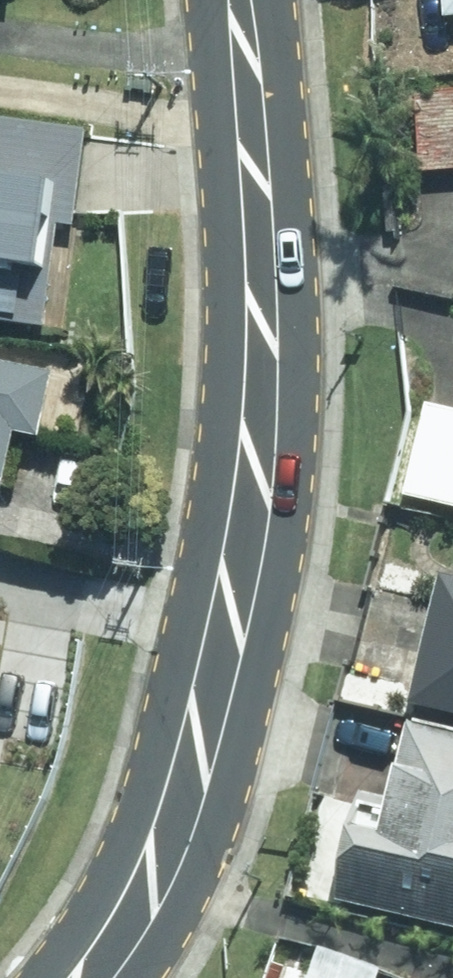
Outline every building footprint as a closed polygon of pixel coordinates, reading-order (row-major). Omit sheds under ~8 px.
[(428,169),(452,167),(452,78),(422,81),(428,169)] [(61,326),(87,135),(0,123),(0,317),(61,326)] [(0,360),(0,487),(13,490),(25,431),(50,436),(63,373),(0,360)] [(412,494),(452,504),(452,410),(436,405),(412,494)] [(424,704),(452,711),(452,582),(424,704)] [(416,726),(400,798),(371,791),(345,901),(452,926),(452,734),(416,726)] [(326,949),(316,977),(385,977),(387,970),(326,949)]
